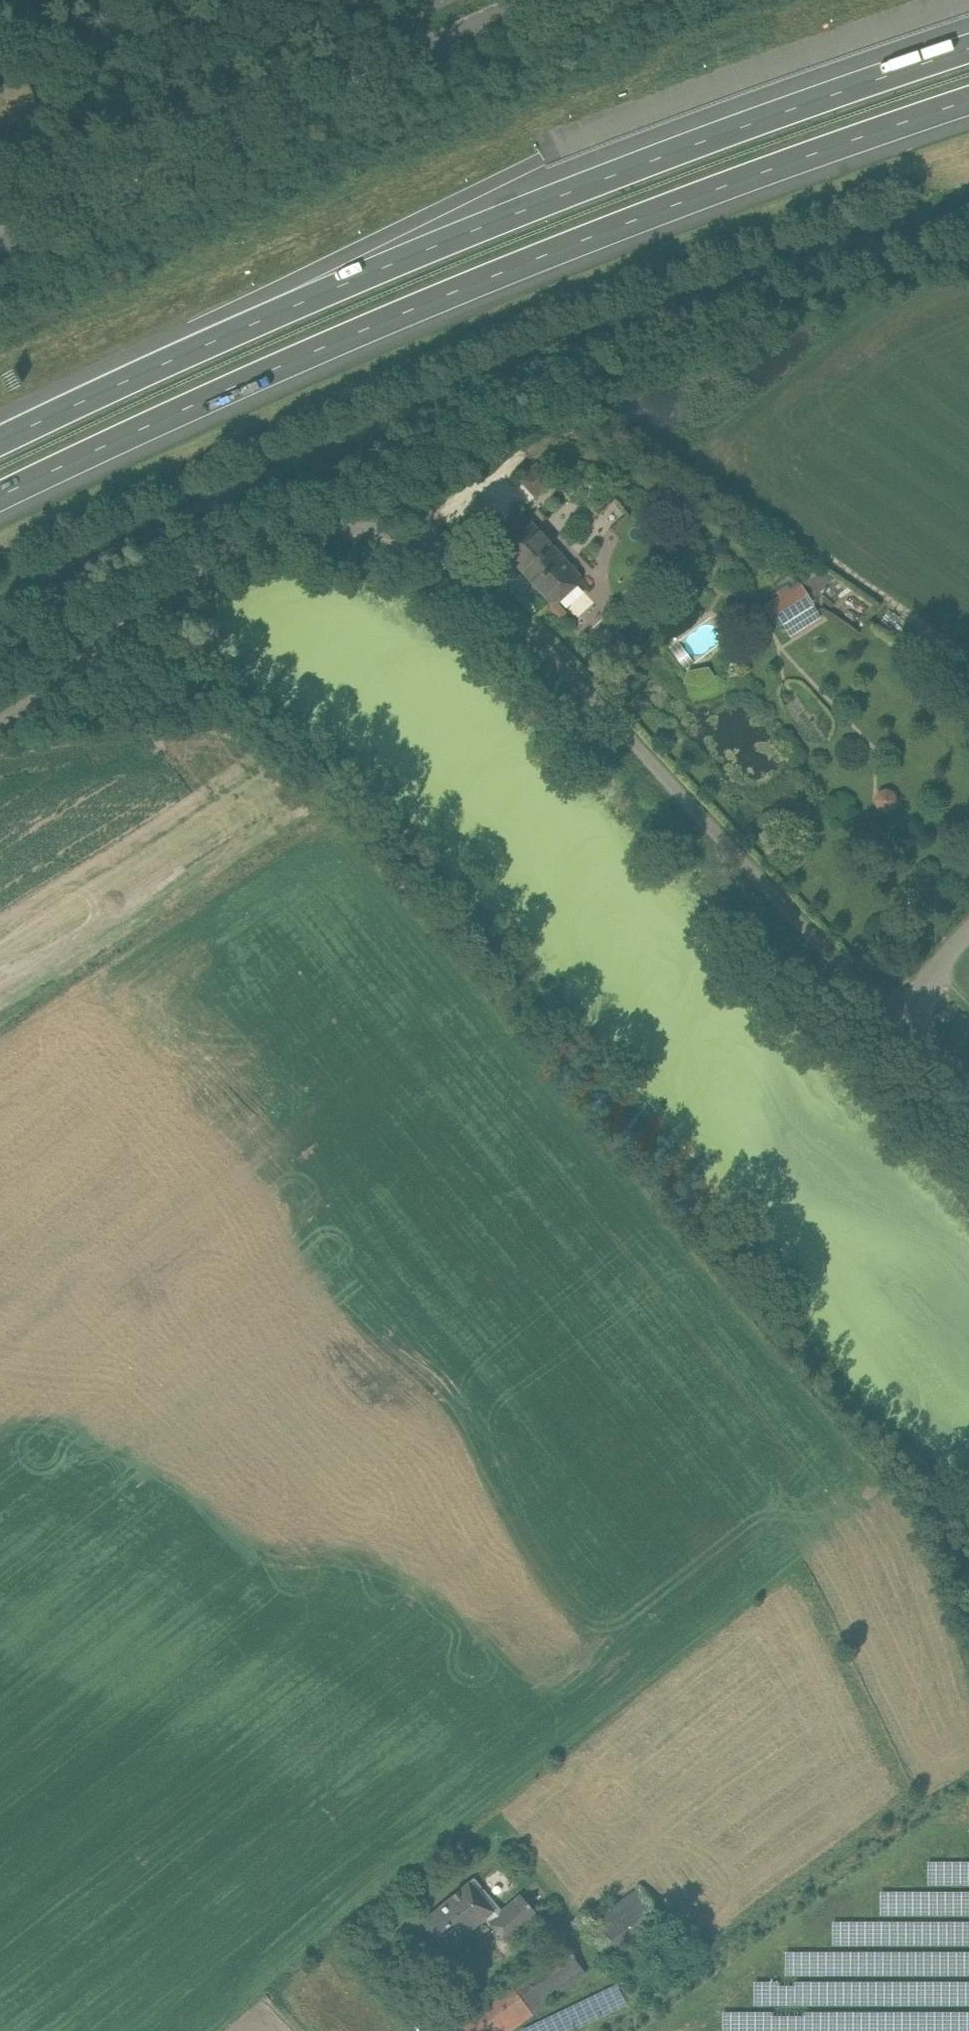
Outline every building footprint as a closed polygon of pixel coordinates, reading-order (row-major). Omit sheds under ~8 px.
[(2,147),(50,124),(24,71),(0,83),(0,148),(2,147)] [(555,482),(537,462),(518,478),(537,498),(555,482)] [(492,537),(551,602),(582,575),(522,509),(492,537)] [(823,571),(818,563),(797,576),(801,583),(789,590),(786,585),(777,590),(780,595),(764,605),(775,625),(781,621),(783,623),(784,622),(791,634),(821,617),(814,605),(810,597),(824,588),(830,597),(832,596),(837,603),(854,592),(826,569),(823,571)] [(877,808),(886,812),(894,809),(898,800),(895,791),(887,788),(878,791),(873,799),(877,808)] [(476,1876),(423,1921),(448,1951),(489,1917),(509,1942),(541,1916),(521,1892),(502,1908),(476,1876)] [(663,1918),(640,1885),(584,1925),(608,1956),(663,1918)] [(460,2017),(470,2030),(510,2030),(547,2004),(545,2002),(588,1971),(566,1941),(460,2017)]
